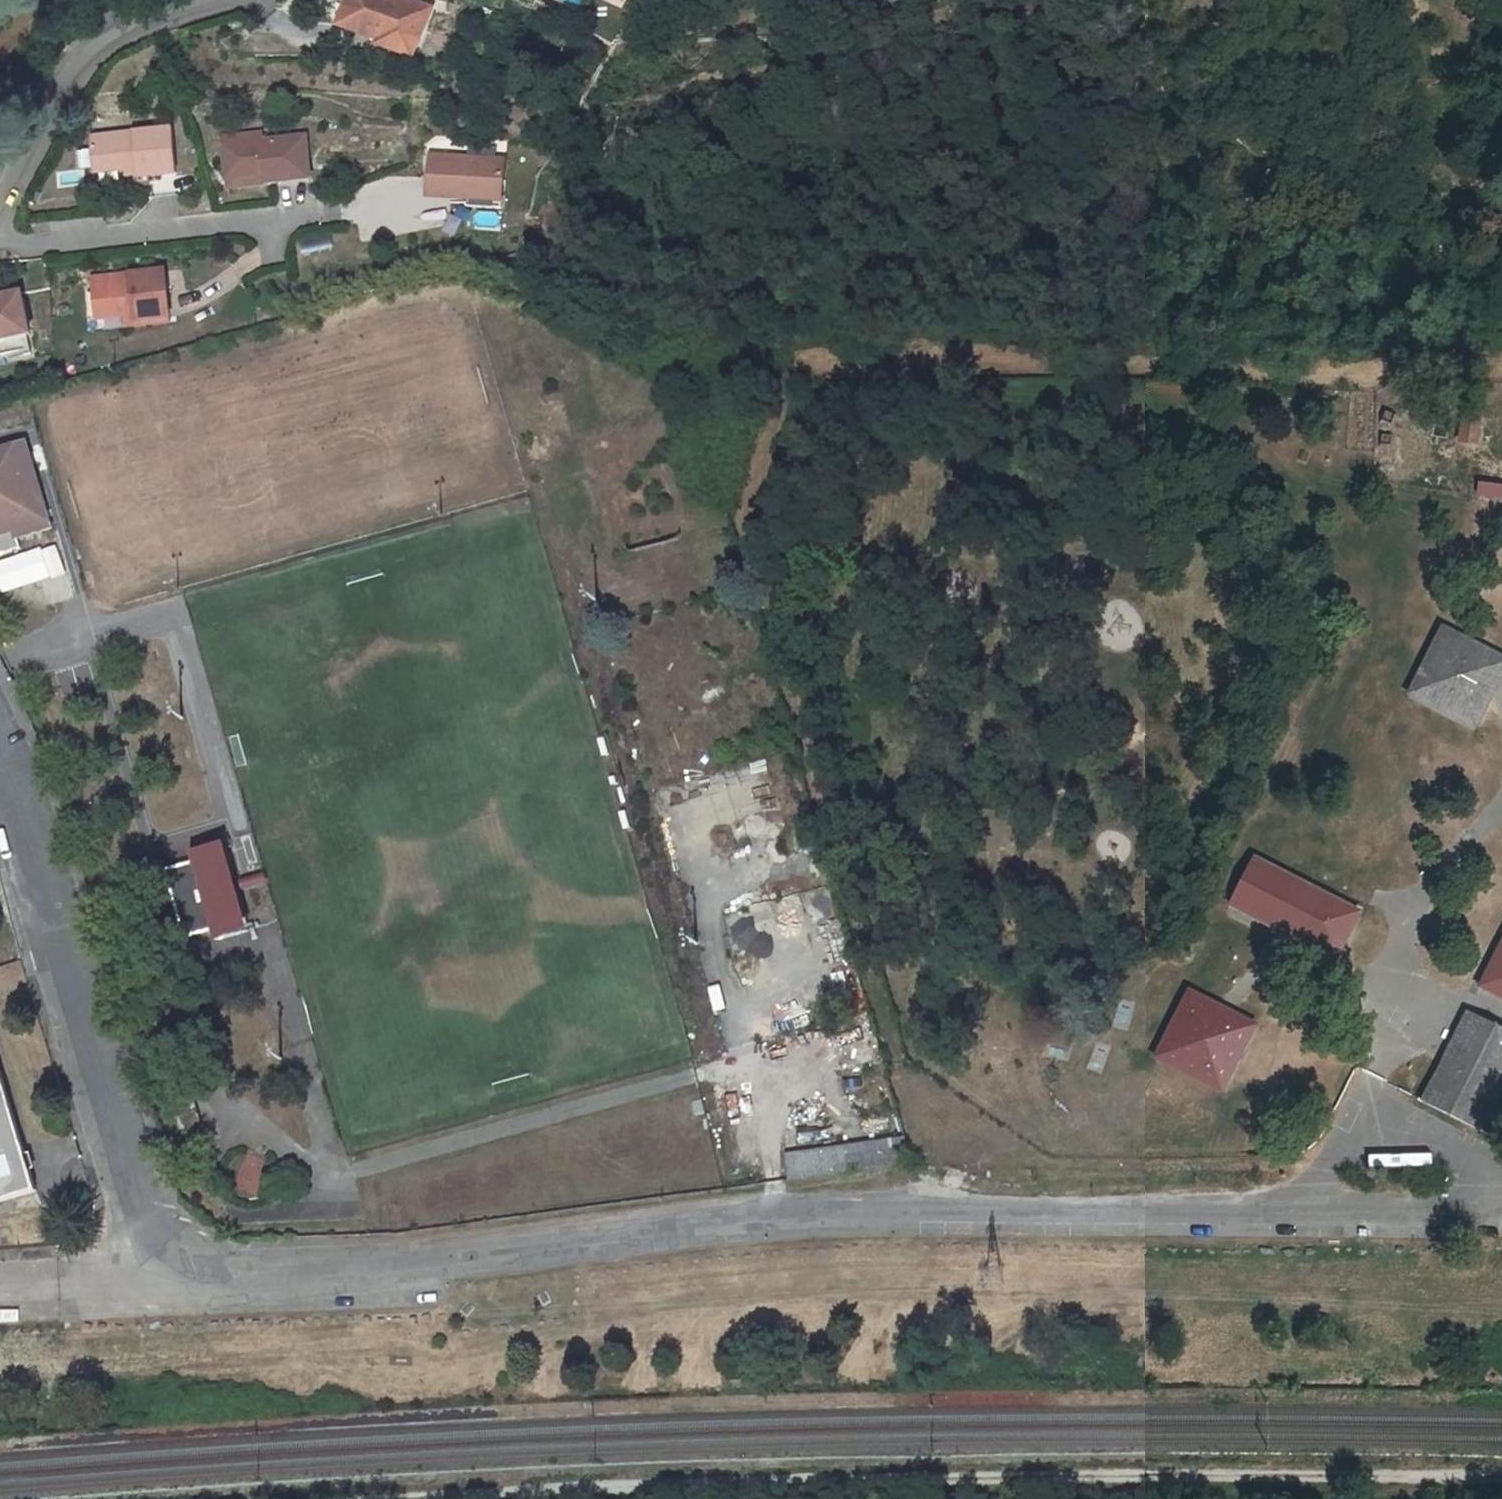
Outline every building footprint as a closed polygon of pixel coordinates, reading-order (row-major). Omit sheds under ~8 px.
[(387,29),(382,44),(415,55),(420,40),(432,9),(406,0),(351,0),(345,16),(375,28),(376,25),(387,29)] [(279,178),(311,175),(307,135),(265,139),(264,132),(226,137),(231,176),(278,171),(279,178)] [(180,142),(97,151),(101,187),(131,184),(144,183),(144,193),(185,189),(180,142)] [(424,195),(465,199),(464,208),(497,210),(502,162),(428,156),(424,195)] [(232,183),(279,178),(278,171),(231,176),(232,183)] [(132,194),(144,193),(144,183),(131,184),(132,194)] [(139,321),(172,317),(167,271),(94,279),(97,301),(103,300),(105,318),(138,314),(139,321)] [(33,332),(26,290),(0,295),(0,338),(33,332)] [(97,301),(99,318),(105,318),(103,300),(97,301)] [(36,345),(33,332),(0,338),(0,352),(36,345)] [(18,546),(15,536),(48,527),(26,441),(0,448),(0,551),(18,546)] [(1444,630),(1406,695),(1473,734),(1501,683),(1501,663),(1444,630)] [(225,842),(193,851),(197,864),(216,932),(218,938),(250,929),(225,842)] [(1362,913),(1256,859),(1232,907),(1337,961),(1362,913)] [(216,932),(197,864),(169,872),(188,940),(216,932)] [(1471,1004),(1501,1021),(1501,948),(1471,1004)] [(744,980),(760,978),(755,952),(740,955),(744,980)] [(1259,1029),(1192,992),(1156,1055),(1223,1093),(1259,1029)] [(1468,1015),(1424,1100),(1482,1131),(1501,1091),(1501,1032),(1468,1015)] [(39,1195),(0,1063),(0,1207),(39,1195)] [(905,1140),(788,1152),(791,1179),(908,1166),(905,1140)]
